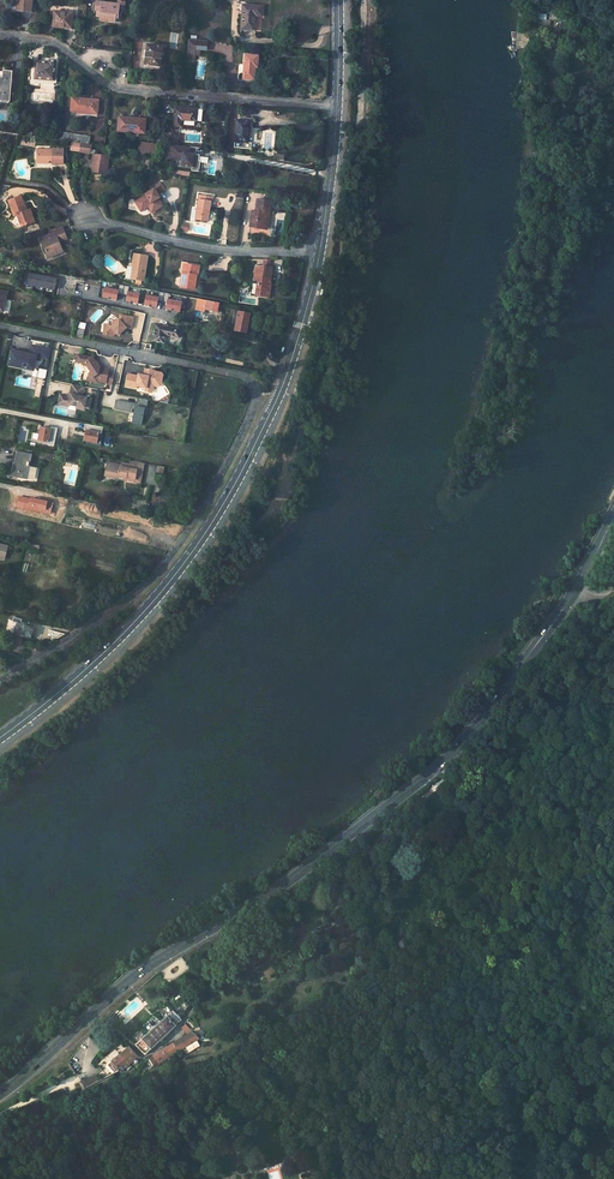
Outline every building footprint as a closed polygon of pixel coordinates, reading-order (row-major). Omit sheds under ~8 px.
[(15,10),(27,11),(28,0),(16,0),(15,10)] [(115,4),(99,2),(98,13),(107,14),(107,17),(113,18),(113,15),(115,15),(116,11),(118,11),(123,2),(115,1),(115,4)] [(240,4),(238,29),(254,30),(255,16),(261,16),(262,5),(240,4)] [(548,17),(548,20),(551,20),(573,23),(573,12),(549,9),(548,17)] [(52,14),(50,28),(69,31),(71,15),(52,14)] [(535,31),(550,32),(551,20),(548,20),(548,17),(547,17),(547,15),(537,14),(535,31)] [(599,16),(580,14),(580,20),(599,22),(599,16)] [(554,22),(552,39),(559,40),(561,22),(554,22)] [(203,51),(204,42),(187,41),(186,49),(203,51)] [(554,51),(561,51),(562,44),(554,43),(546,43),(546,51),(554,51)] [(146,45),(143,65),(158,67),(161,46),(146,45)] [(598,53),(596,60),(603,62),(606,54),(598,53)] [(242,54),(240,77),(251,78),(252,70),(256,70),(257,56),(242,54)] [(34,62),(32,78),(39,79),(39,77),(52,78),(54,62),(46,61),(46,63),(34,62)] [(559,71),(561,61),(548,61),(548,78),(560,78),(559,71)] [(72,98),(70,111),(96,114),(97,101),(72,98)] [(172,106),(170,124),(177,126),(178,120),(194,122),(195,109),(172,106)] [(118,118),(117,131),(142,134),(144,120),(118,118)] [(236,120),(233,141),(232,147),(249,149),(250,143),(247,142),(249,121),(236,120)] [(88,135),(57,131),(57,140),(79,143),(87,145),(88,135)] [(136,142),(135,152),(153,154),(155,144),(136,142)] [(79,144),(70,143),(69,150),(78,151),(79,144)] [(88,150),(89,145),(87,145),(79,143),(79,144),(78,151),(77,154),(87,155),(88,150)] [(187,154),(188,147),(170,145),(169,152),(164,151),(164,159),(180,161),(179,166),(190,167),(190,163),(191,160),(197,161),(197,155),(187,154)] [(64,150),(34,146),(32,157),(38,158),(38,161),(44,161),(44,159),(45,156),(49,156),(49,159),(48,162),(62,164),(64,150)] [(87,159),(90,159),(91,155),(95,156),(96,151),(88,150),(87,155),(87,159)] [(90,159),(88,172),(104,175),(107,158),(95,156),(91,155),(90,159)] [(144,209),(147,214),(158,208),(154,201),(156,200),(154,197),(161,193),(157,185),(145,192),(147,194),(141,197),(142,199),(131,205),(134,211),(143,206),(144,209)] [(205,210),(207,201),(208,201),(209,196),(195,194),(192,218),(201,220),(203,210),(205,210)] [(17,196),(5,201),(10,215),(13,214),(16,213),(20,224),(31,220),(26,208),(22,210),(17,196)] [(245,211),(241,235),(255,238),(258,222),(261,223),(264,203),(250,201),(248,211),(245,211)] [(40,241),(46,258),(56,254),(54,249),(60,247),(56,238),(59,238),(59,239),(64,237),(60,227),(52,230),(53,232),(43,236),(45,239),(40,241)] [(145,257),(129,254),(127,267),(129,267),(131,268),(129,279),(133,280),(133,284),(139,285),(139,281),(141,281),(145,257)] [(197,265),(180,262),(178,273),(181,274),(183,265),(197,267),(197,265)] [(183,265),(179,287),(193,289),(195,276),(201,277),(203,266),(197,265),(197,267),(183,265)] [(256,295),(256,296),(269,298),(270,286),(269,286),(271,268),(261,266),(260,268),(255,267),(253,280),(258,281),(257,288),(256,295)] [(54,291),(57,278),(26,272),(23,285),(54,291)] [(66,274),(64,281),(75,283),(76,276),(66,274)] [(138,313),(140,301),(129,299),(132,287),(82,278),(77,301),(138,313)] [(140,301),(147,302),(149,290),(132,287),(129,299),(140,301)] [(147,302),(146,306),(193,314),(196,299),(149,290),(147,302)] [(214,302),(196,299),(193,314),(195,314),(196,310),(205,312),(205,310),(213,312),(214,302)] [(223,304),(214,302),(213,312),(218,312),(222,312),(223,304)] [(251,313),(239,311),(236,325),(235,331),(247,333),(251,313)] [(131,329),(133,317),(120,315),(119,319),(117,320),(110,327),(109,325),(108,324),(104,324),(103,334),(108,335),(112,336),(116,333),(118,335),(126,328),(131,329)] [(158,325),(154,341),(168,344),(170,337),(182,340),(184,330),(158,325)] [(34,369),(37,357),(48,359),(50,350),(32,346),(31,355),(30,356),(26,355),(26,354),(12,352),(9,366),(23,368),(24,362),(29,363),(28,368),(34,369)] [(90,365),(88,382),(113,385),(114,373),(110,372),(110,366),(94,364),(95,356),(76,354),(75,364),(90,365)] [(127,373),(125,387),(145,390),(144,392),(153,393),(154,386),(162,387),(164,372),(144,369),(143,375),(127,373)] [(46,380),(48,373),(39,371),(38,378),(46,380)] [(90,409),(92,398),(84,396),(85,386),(70,384),(68,396),(59,394),(57,406),(85,410),(85,408),(90,409)] [(240,394),(235,405),(240,407),(245,396),(240,394)] [(138,398),(137,404),(116,400),(114,409),(134,412),(132,423),(142,425),(145,407),(146,407),(148,400),(138,398)] [(32,440),(54,445),(57,429),(41,426),(39,434),(34,433),(32,440)] [(83,442),(97,445),(100,433),(86,430),(83,442)] [(12,470),(11,475),(19,477),(20,472),(25,474),(29,453),(16,451),(14,464),(15,464),(14,470),(12,470)] [(133,460),(132,465),(124,463),(124,465),(115,463),(114,466),(109,464),(107,476),(121,479),(121,476),(136,479),(135,482),(142,483),(147,462),(133,460)] [(159,470),(157,480),(163,481),(165,472),(159,470)] [(7,561),(10,548),(0,546),(0,559),(7,561)] [(28,638),(31,629),(15,625),(12,634),(20,636),(28,638)] [(48,637),(55,639),(63,635),(50,631),(48,637)] [(12,634),(10,642),(17,645),(20,636),(12,634)] [(173,1010),(135,1044),(144,1054),(182,1020),(173,1010)] [(185,1023),(181,1026),(187,1035),(153,1055),(154,1056),(151,1058),(154,1063),(157,1062),(158,1064),(168,1058),(167,1057),(177,1052),(177,1053),(190,1046),(190,1045),(199,1039),(185,1023)] [(128,1046),(106,1065),(113,1074),(118,1070),(119,1071),(124,1067),(128,1063),(131,1060),(133,1062),(137,1058),(136,1057),(137,1056),(128,1046)] [(95,1075),(80,1083),(84,1089),(99,1082),(95,1075)]
